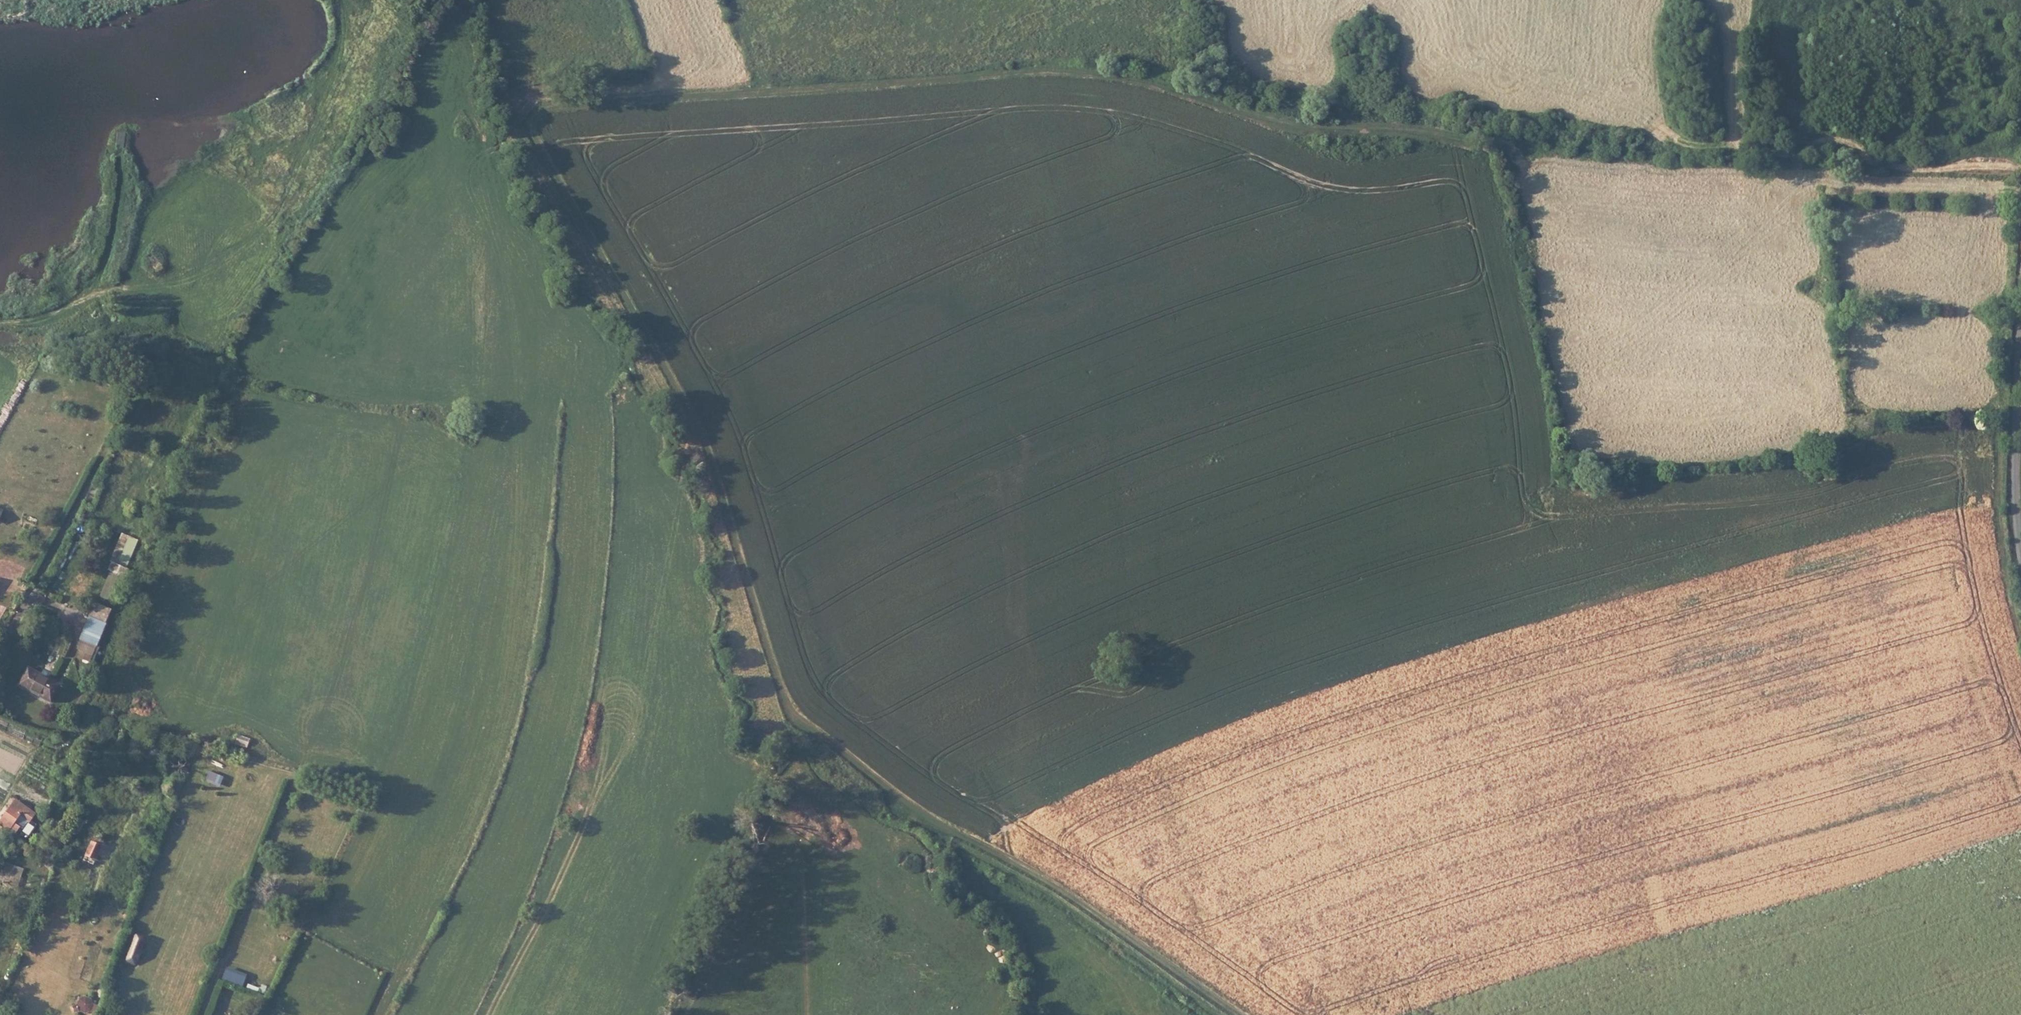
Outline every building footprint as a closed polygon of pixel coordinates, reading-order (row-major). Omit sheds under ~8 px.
[(92,621),(103,625),(110,612),(99,607),(92,621)] [(105,627),(103,625),(92,621),(83,642),(96,649),(105,627)] [(89,664),(96,649),(83,642),(81,661),(89,664)] [(61,685),(31,669),(22,687),(53,701),(61,685)] [(250,741),(239,737),(236,747),(247,750),(250,741)] [(223,778),(210,774),(207,784),(220,788),(223,778)] [(15,800),(0,824),(0,827),(15,837),(21,828),(15,824),(20,817),(30,822),(35,813),(15,800)] [(102,848),(92,844),(85,858),(96,862),(102,848)]
